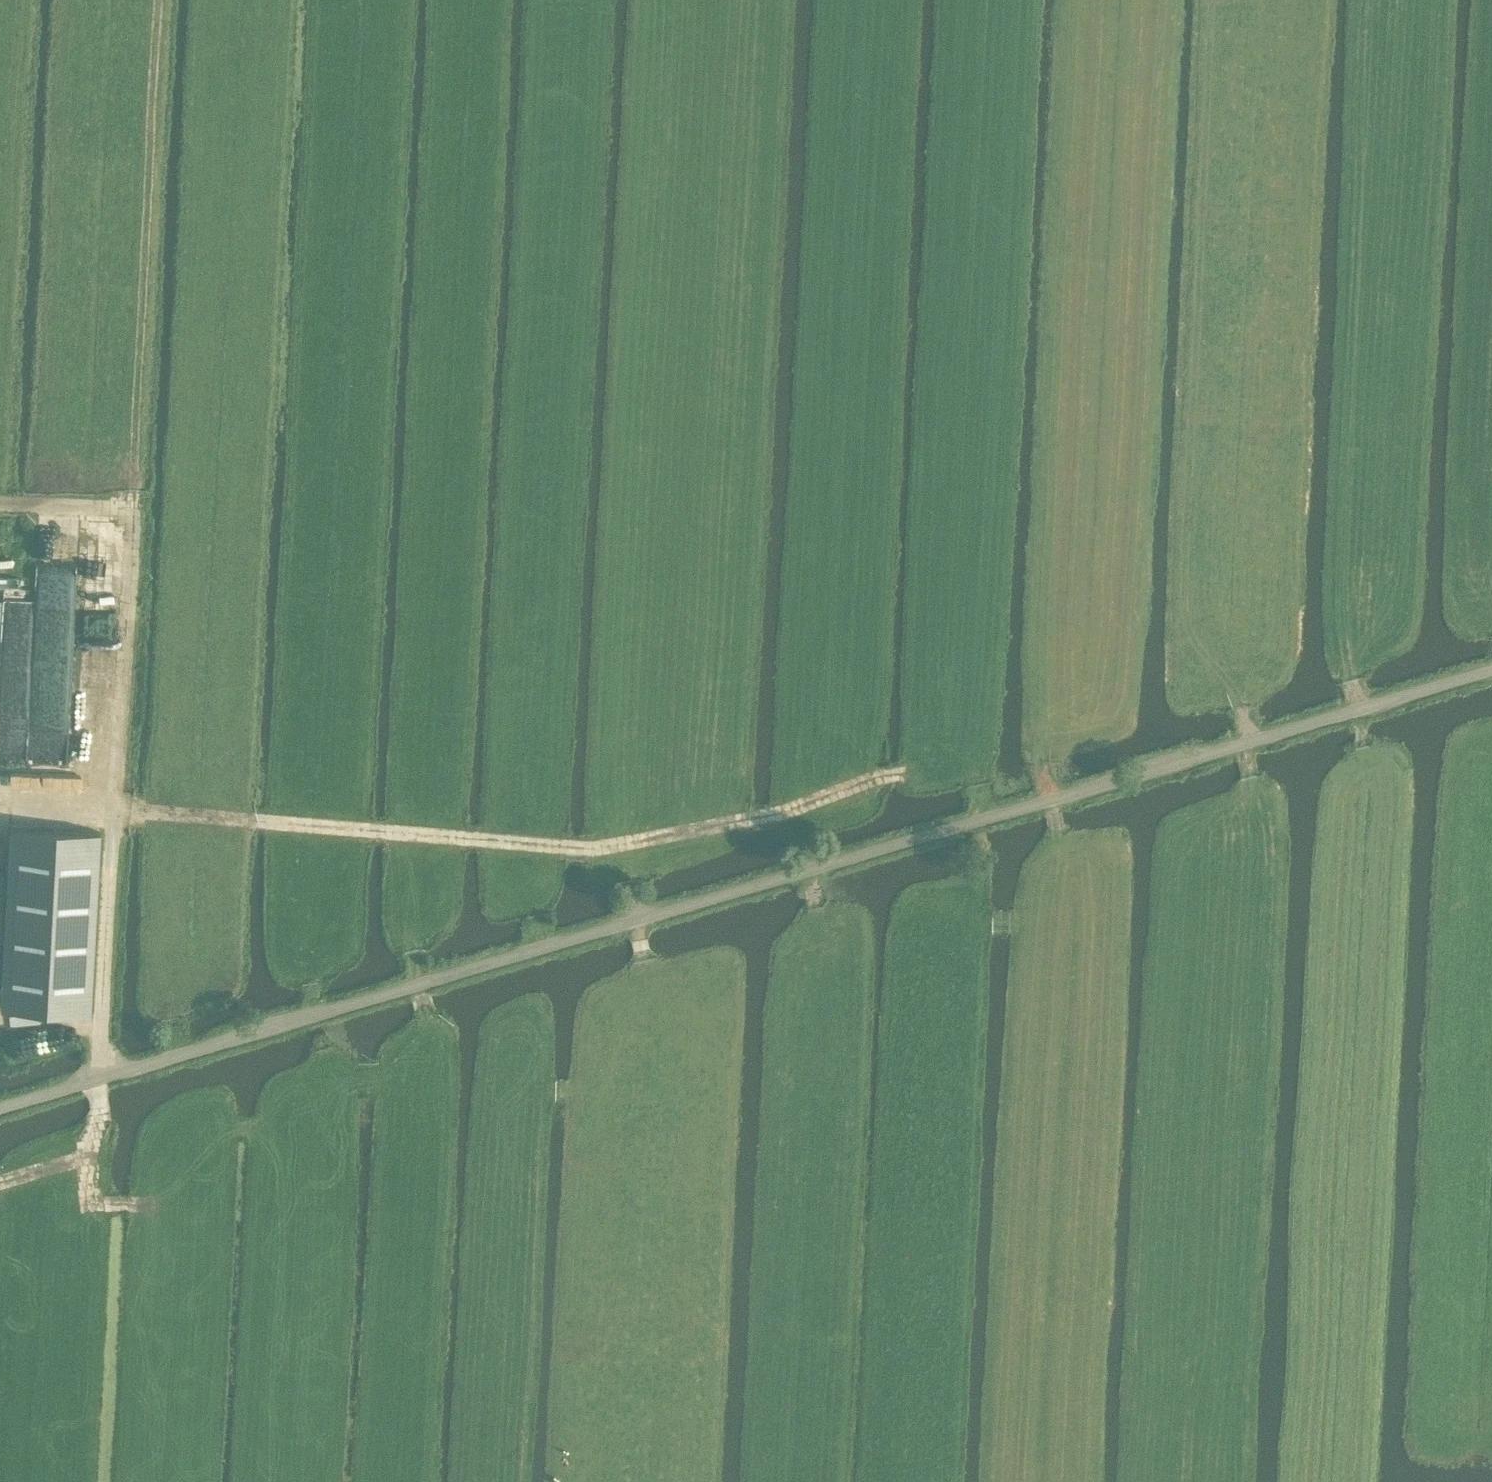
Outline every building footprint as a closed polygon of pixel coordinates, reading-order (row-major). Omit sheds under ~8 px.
[(12,823),(1,1006),(3,1007),(89,1012),(101,828),(13,823),(12,823)]
